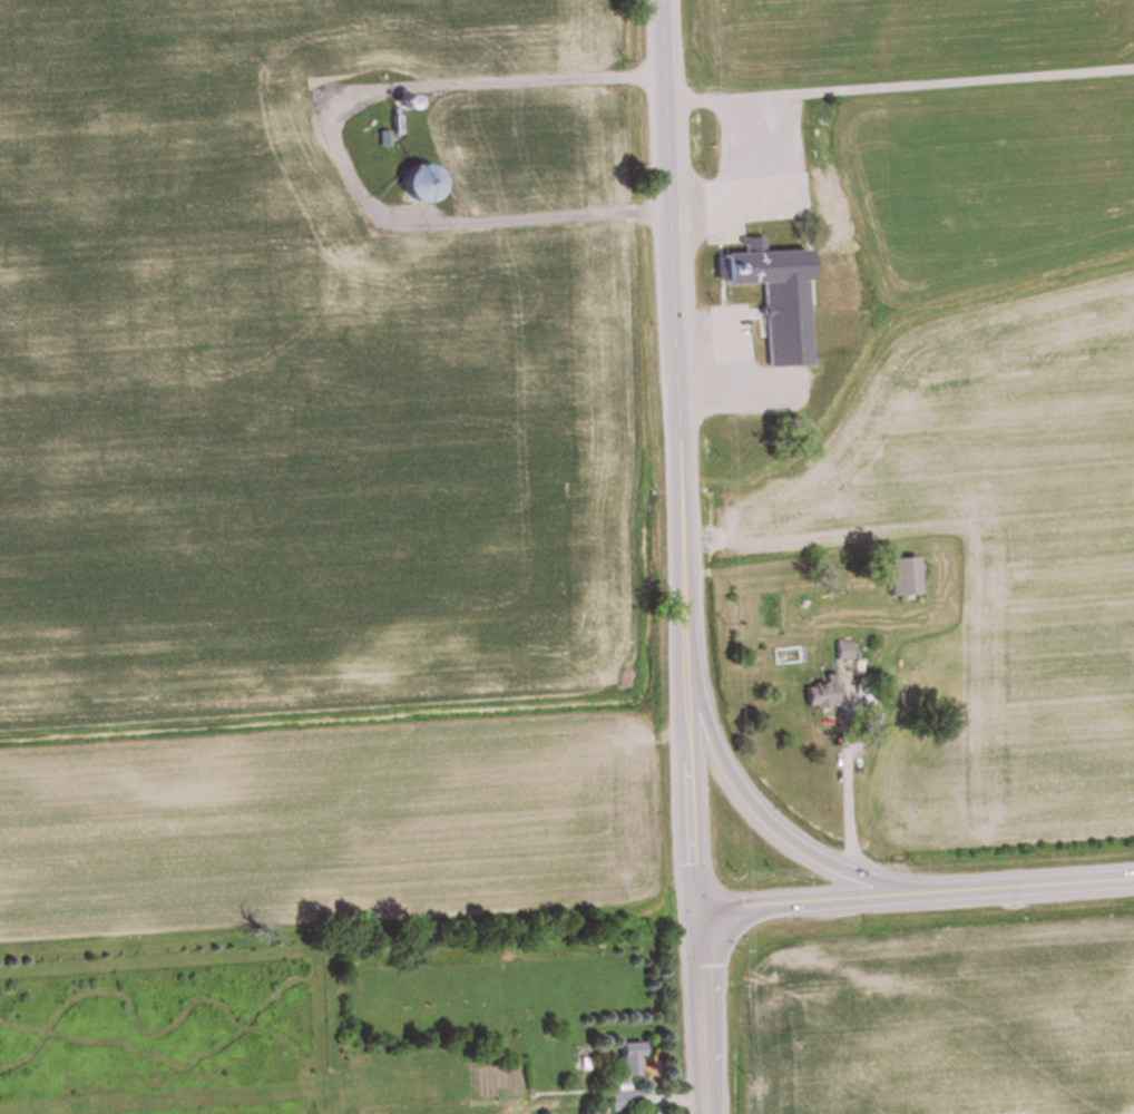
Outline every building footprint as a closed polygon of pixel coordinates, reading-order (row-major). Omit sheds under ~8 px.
[(765,368),(810,367),(806,252),(764,254),(764,239),(744,240),(744,255),(717,256),(718,287),(762,286),(765,368)] [(887,598),(917,598),(917,560),(887,560),(887,598)] [(837,661),(850,661),(850,645),(837,645),(837,661)] [(823,677),(823,688),(805,688),(805,710),(837,710),(837,677),(823,677)] [(627,1088),(627,1077),(636,1077),(636,1058),(641,1058),(641,1043),(616,1043),(617,1088),(627,1088)] [(609,1092),(609,1113),(638,1113),(638,1092),(609,1092)]
